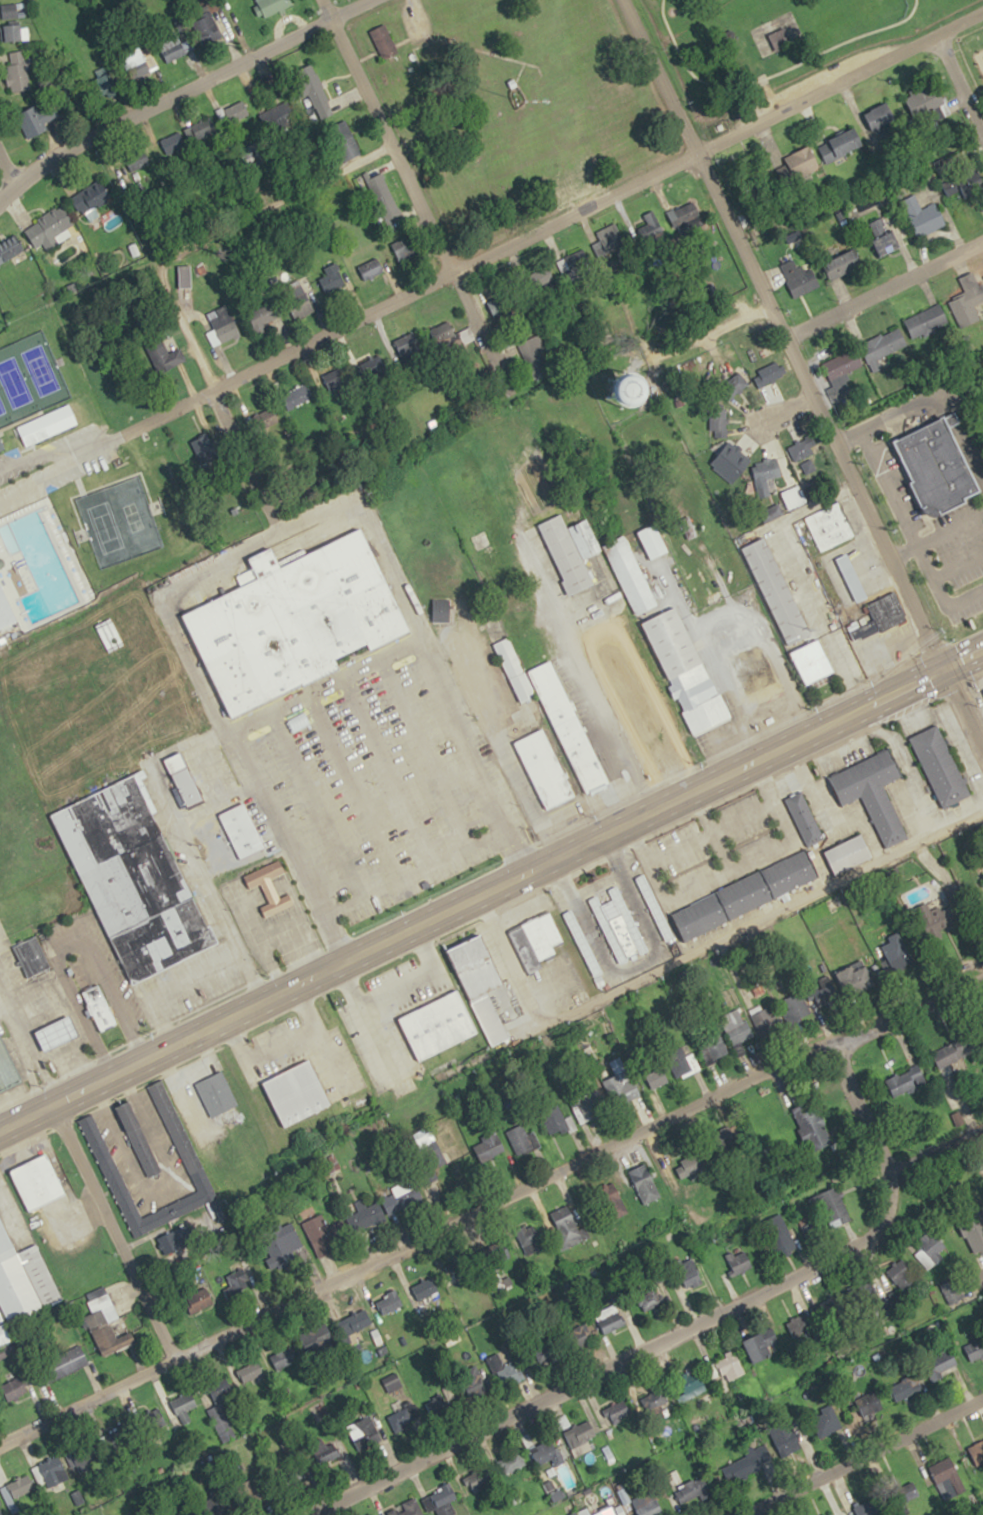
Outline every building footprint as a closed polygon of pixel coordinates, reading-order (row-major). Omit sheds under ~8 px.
[(287,0),(255,0),(264,18),(289,5),(287,0)] [(0,5),(0,8),(4,44),(24,41),(19,3),(0,5)] [(221,37),(210,13),(194,20),(205,45),(221,37)] [(369,31),(382,61),(398,54),(385,24),(369,31)] [(768,34),(784,28),(791,46),(776,53),(768,34)] [(194,51),(188,37),(159,49),(164,62),(194,51)] [(9,92),(33,90),(30,58),(25,58),(24,51),(6,53),(9,92)] [(294,71),(320,120),(335,112),(310,64),(294,71)] [(924,101),(928,118),(949,114),(946,97),(924,101)] [(28,140),(50,131),(47,125),(62,119),(53,99),(17,115),(28,140)] [(899,121),(889,100),(862,114),(872,134),(899,121)] [(248,114),(244,102),(235,106),(239,117),(248,114)] [(169,152),(212,134),(206,119),(181,130),(182,131),(163,139),(169,152)] [(327,130),(344,161),(361,151),(344,120),(327,130)] [(865,145),(856,127),(817,146),(826,164),(865,145)] [(248,168),(271,157),(262,140),(239,151),(248,168)] [(811,164),(809,149),(790,151),(792,167),(811,164)] [(964,197),(982,189),(982,184),(975,165),(941,180),(948,197),(961,191),(964,197)] [(374,168),(356,176),(369,207),(388,199),(374,168)] [(113,197),(102,178),(70,197),(81,216),(113,197)] [(918,237),(946,224),(934,199),(921,206),(915,194),(901,201),(918,237)] [(669,213),(683,239),(705,227),(691,201),(669,213)] [(71,235),(68,229),(75,225),(62,204),(24,229),(41,255),(71,235)] [(749,214),(755,228),(764,224),(759,210),(749,214)] [(866,226),(882,256),(900,247),(884,216),(866,226)] [(596,233),(608,255),(627,244),(615,223),(596,233)] [(18,235),(0,242),(0,264),(26,255),(18,235)] [(563,278),(593,265),(585,248),(556,261),(563,278)] [(823,265),(831,281),(862,266),(854,249),(823,265)] [(365,282),(385,271),(376,256),(357,267),(365,282)] [(796,263),(794,258),(779,265),(794,297),(817,286),(804,259),(796,263)] [(555,284),(549,265),(533,270),(539,289),(555,284)] [(325,266),(318,290),(338,296),(345,272),(325,266)] [(315,310),(298,279),(283,287),(300,318),(315,310)] [(520,312),(513,291),(487,300),(494,321),(520,312)] [(283,316),(275,298),(246,311),(254,329),(283,316)] [(206,314),(220,345),(241,335),(226,305),(206,314)] [(428,331),(437,347),(457,335),(448,319),(428,331)] [(871,369),(906,355),(897,331),(861,345),(871,369)] [(394,341),(402,361),(421,352),(413,333),(394,341)] [(549,364),(536,336),(517,345),(530,373),(549,364)] [(156,373),(185,363),(180,347),(166,352),(163,341),(147,346),(156,373)] [(829,380),(862,366),(856,349),(822,363),(829,380)] [(762,388),(786,373),(778,359),(753,373),(762,388)] [(749,384),(737,370),(721,384),(732,397),(749,384)] [(280,396),(287,411),(313,399),(306,384),(280,396)] [(958,432),(982,484),(982,494),(944,512),(922,505),(890,439),(958,406),(968,427),(958,432)] [(712,435),(729,432),(724,408),(707,412),(712,435)] [(277,427),(276,410),(255,412),(257,429),(277,427)] [(787,449),(797,462),(817,447),(807,434),(787,449)] [(783,498),(802,498),(802,488),(783,488),(783,498)] [(804,518),(820,551),(854,536),(838,501),(804,518)] [(536,524),(569,593),(594,582),(583,558),(601,550),(586,519),(568,527),(561,513),(536,524)] [(184,613),(242,586),(237,574),(253,567),(249,557),(273,546),(282,565),(363,529),(411,629),(232,716),(184,613)] [(636,615),(658,604),(624,535),(602,546),(636,615)] [(742,548),(788,645),(813,634),(766,536),(742,548)] [(835,558),(847,553),(869,597),(857,603),(835,558)] [(17,622),(0,587),(0,630),(17,622)] [(895,591),(907,618),(879,631),(874,619),(867,603),(895,591)] [(431,599),(432,619),(450,620),(449,600),(431,599)] [(642,623),(696,733),(732,716),(678,606),(642,623)] [(581,633),(614,701),(659,679),(626,611),(581,633)] [(879,631),(854,642),(849,630),(874,619),(879,631)] [(492,644),(521,702),(537,696),(508,637),(492,644)] [(790,651),(807,685),(835,671),(818,638),(790,651)] [(764,648),(784,691),(755,706),(734,662),(764,648)] [(527,670),(586,796),(610,784),(550,660),(527,670)] [(512,713),(516,722),(535,713),(531,704),(512,713)] [(909,737),(943,810),(971,797),(937,724),(909,737)] [(513,742),(546,810),(576,796),(543,728),(513,742)] [(826,776),(840,807),(861,797),(884,847),(907,836),(883,785),(902,777),(888,747),(826,776)] [(165,759),(187,806),(204,798),(182,751),(165,759)] [(49,817),(130,986),(220,941),(136,775),(49,817)] [(783,799),(805,846),(823,837),(801,791),(783,799)] [(219,815),(245,802),(266,846),(240,859),(219,815)] [(822,851),(834,876),(874,857),(862,832),(822,851)] [(669,914),(683,942),(819,876),(805,848),(669,914)] [(242,876),(247,888),(261,882),(269,900),(259,904),(265,917),(296,903),(291,893),(279,898),(271,879),(285,872),(279,859),(242,876)] [(634,878),(664,941),(673,937),(643,874),(634,878)] [(588,900),(619,964),(649,949),(617,885),(608,889),(612,897),(601,902),(597,894),(588,900)] [(932,935),(959,921),(949,902),(932,911),(928,902),(918,907),(932,935)] [(562,913),(592,976),(602,972),(570,909),(562,913)] [(510,932),(529,973),(543,967),(538,959),(556,951),(553,943),(563,939),(549,911),(510,932)] [(894,972),(915,960),(900,932),(878,944),(894,972)] [(35,936),(11,947),(26,978),(51,968),(35,936)] [(448,951),(491,1045),(509,1036),(489,993),(504,986),(481,936),(448,951)] [(843,988),(868,996),(875,973),(849,966),(843,988)] [(811,990),(823,1008),(842,995),(830,978),(811,990)] [(82,992),(101,1033),(120,1025),(99,984),(82,992)] [(396,1016),(417,1060),(476,1031),(456,988),(396,1016)] [(795,1022),(811,1014),(800,992),(784,1000),(795,1022)] [(767,1005),(749,1016),(763,1038),(780,1027),(767,1005)] [(752,1037),(739,1007),(719,1017),(732,1046),(752,1037)] [(37,1033),(71,1017),(79,1035),(47,1051),(37,1033)] [(930,1051),(940,1069),(978,1048),(969,1030),(930,1051)] [(21,1081),(0,1039),(0,1091),(21,1081)] [(713,1056),(724,1055),(723,1044),(713,1045),(713,1056)] [(698,1071),(690,1045),(667,1052),(675,1078),(698,1071)] [(264,1082),(286,1127),(332,1105),(309,1058),(264,1082)] [(893,1099),(928,1083),(920,1065),(885,1081),(893,1099)] [(615,1109),(641,1096),(627,1069),(602,1081),(615,1109)] [(193,1083),(210,1118),(239,1104),(220,1070),(193,1083)] [(76,1122),(132,1237),(217,1199),(160,1079),(145,1087),(196,1192),(141,1217),(90,1114),(76,1122)] [(577,1121),(604,1115),(599,1092),(572,1097),(577,1121)] [(115,1107),(145,1176),(160,1170),(129,1100),(115,1107)] [(833,1143),(815,1100),(792,1109),(810,1152),(833,1143)] [(551,1137),(569,1128),(559,1107),(541,1115),(551,1137)] [(527,1134),(523,1124),(505,1132),(515,1156),(538,1146),(532,1132),(527,1134)] [(473,1139),(477,1159),(503,1154),(499,1134),(473,1139)] [(9,1169),(29,1211),(66,1193),(46,1153),(9,1169)] [(661,1197),(647,1163),(628,1170),(642,1205),(661,1197)] [(389,1216),(426,1202),(418,1180),(381,1193),(389,1216)] [(599,1190),(612,1219),(629,1211),(615,1182),(599,1190)] [(814,1195),(824,1228),(850,1221),(840,1188),(814,1195)] [(351,1203),(355,1211),(345,1215),(354,1234),(386,1219),(378,1202),(366,1208),(361,1198),(351,1203)] [(568,1249),(589,1237),(584,1227),(580,1229),(567,1204),(550,1214),(568,1249)] [(336,1239),(321,1213),(301,1225),(316,1250),(336,1239)] [(760,1225),(778,1257),(798,1247),(780,1214),(760,1225)] [(799,1220),(805,1237),(817,1233),(811,1216),(799,1220)] [(8,1324),(62,1301),(36,1244),(17,1253),(0,1217),(0,1307),(8,1324)] [(963,1230),(975,1255),(982,1251),(982,1219),(963,1230)] [(547,1245),(535,1222),(516,1233),(527,1255),(547,1245)] [(155,1238),(163,1256),(194,1243),(186,1225),(155,1238)] [(918,1250),(923,1267),(948,1260),(940,1233),(923,1237),(926,1248),(918,1250)] [(274,1266),(300,1265),(299,1234),(273,1236),(274,1266)] [(495,1265),(513,1259),(507,1240),(489,1246),(495,1265)] [(724,1256),(734,1276),(754,1266),(744,1246),(724,1256)] [(472,1267),(465,1254),(446,1265),(453,1277),(472,1267)] [(673,1262),(680,1289),(701,1283),(694,1257),(673,1262)] [(887,1265),(897,1289),(915,1282),(906,1258),(887,1265)] [(252,1285),(240,1266),(221,1277),(233,1296),(252,1285)] [(438,1301),(435,1279),(412,1283),(416,1305),(438,1301)] [(942,1282),(945,1304),(962,1301),(959,1279),(942,1282)] [(863,1288),(874,1302),(883,1295),(872,1281),(863,1288)] [(183,1301),(191,1316),(216,1302),(208,1287),(183,1301)] [(374,1299),(381,1316),(403,1306),(396,1290),(374,1299)] [(660,1295),(649,1291),(644,1306),(655,1309),(660,1295)] [(840,1316),(832,1299),(811,1309),(819,1326),(840,1316)] [(373,1322),(366,1309),(339,1325),(346,1337),(373,1322)] [(581,1347),(593,1338),(580,1319),(568,1327),(581,1347)] [(12,1340),(0,1345),(0,1324),(4,1322),(12,1340)] [(91,1331),(103,1357),(136,1340),(132,1331),(118,1338),(109,1322),(91,1331)] [(736,1328),(740,1336),(750,1333),(747,1324),(736,1328)] [(744,1339),(750,1364),(772,1359),(766,1333),(744,1339)] [(971,1362),(982,1356),(982,1336),(963,1345),(971,1362)] [(45,1384),(89,1363),(81,1345),(37,1365),(45,1384)] [(720,1380),(717,1381),(720,1393),(739,1388),(736,1379),(744,1377),(737,1351),(713,1358),(720,1380)] [(502,1363),(500,1354),(489,1355),(494,1384),(519,1380),(516,1361),(502,1363)] [(956,1364),(952,1357),(940,1364),(943,1371),(956,1364)] [(263,1372),(255,1358),(236,1369),(245,1383),(263,1372)] [(674,1392),(679,1403),(706,1391),(696,1371),(684,1377),(688,1386),(674,1392)] [(21,1375),(0,1385),(8,1403),(30,1393),(21,1375)] [(898,1401),(917,1390),(909,1376),(890,1387),(898,1401)] [(386,1382),(388,1394),(402,1392),(400,1380),(386,1382)] [(663,1387),(639,1396),(645,1412),(669,1403),(663,1387)] [(207,1410),(223,1445),(235,1439),(221,1407),(230,1403),(224,1388),(211,1393),(216,1405),(207,1410)] [(425,1404),(435,1418),(449,1408),(439,1393),(425,1404)] [(195,1408),(193,1395),(172,1398),(174,1412),(195,1408)] [(632,1413),(624,1397),(603,1408),(611,1424),(632,1413)] [(392,1431),(418,1421),(412,1405),(386,1415),(392,1431)] [(358,1426),(368,1444),(381,1437),(370,1419),(358,1426)] [(591,1449),(587,1438),(596,1434),(590,1420),(564,1429),(574,1456),(591,1449)] [(538,1466),(550,1461),(553,1466),(564,1461),(554,1437),(530,1447),(538,1466)] [(982,1463),(982,1439),(968,1448),(978,1466),(982,1463)] [(497,1462),(505,1476),(526,1463),(517,1449),(497,1462)] [(728,1484),(763,1467),(755,1451),(720,1468),(728,1484)] [(32,1468),(40,1482),(47,1479),(39,1464),(32,1468)] [(464,1475),(470,1494),(492,1487),(486,1468),(464,1475)] [(710,1489),(700,1474),(674,1491),(684,1506),(710,1489)] [(21,1508),(17,1501),(33,1493),(24,1475),(0,1487),(0,1490),(12,1513),(21,1508)] [(430,1491),(437,1508),(457,1499),(450,1482),(430,1491)] [(655,1491),(631,1498),(637,1514),(658,1514),(662,1514),(655,1491)] [(213,1497),(216,1512),(226,1511),(224,1496),(213,1497)] [(399,1512),(399,1514),(421,1514),(419,1499),(403,1501),(404,1511),(399,1512)] [(613,1499),(588,1510),(590,1514),(619,1514),(613,1499)]
